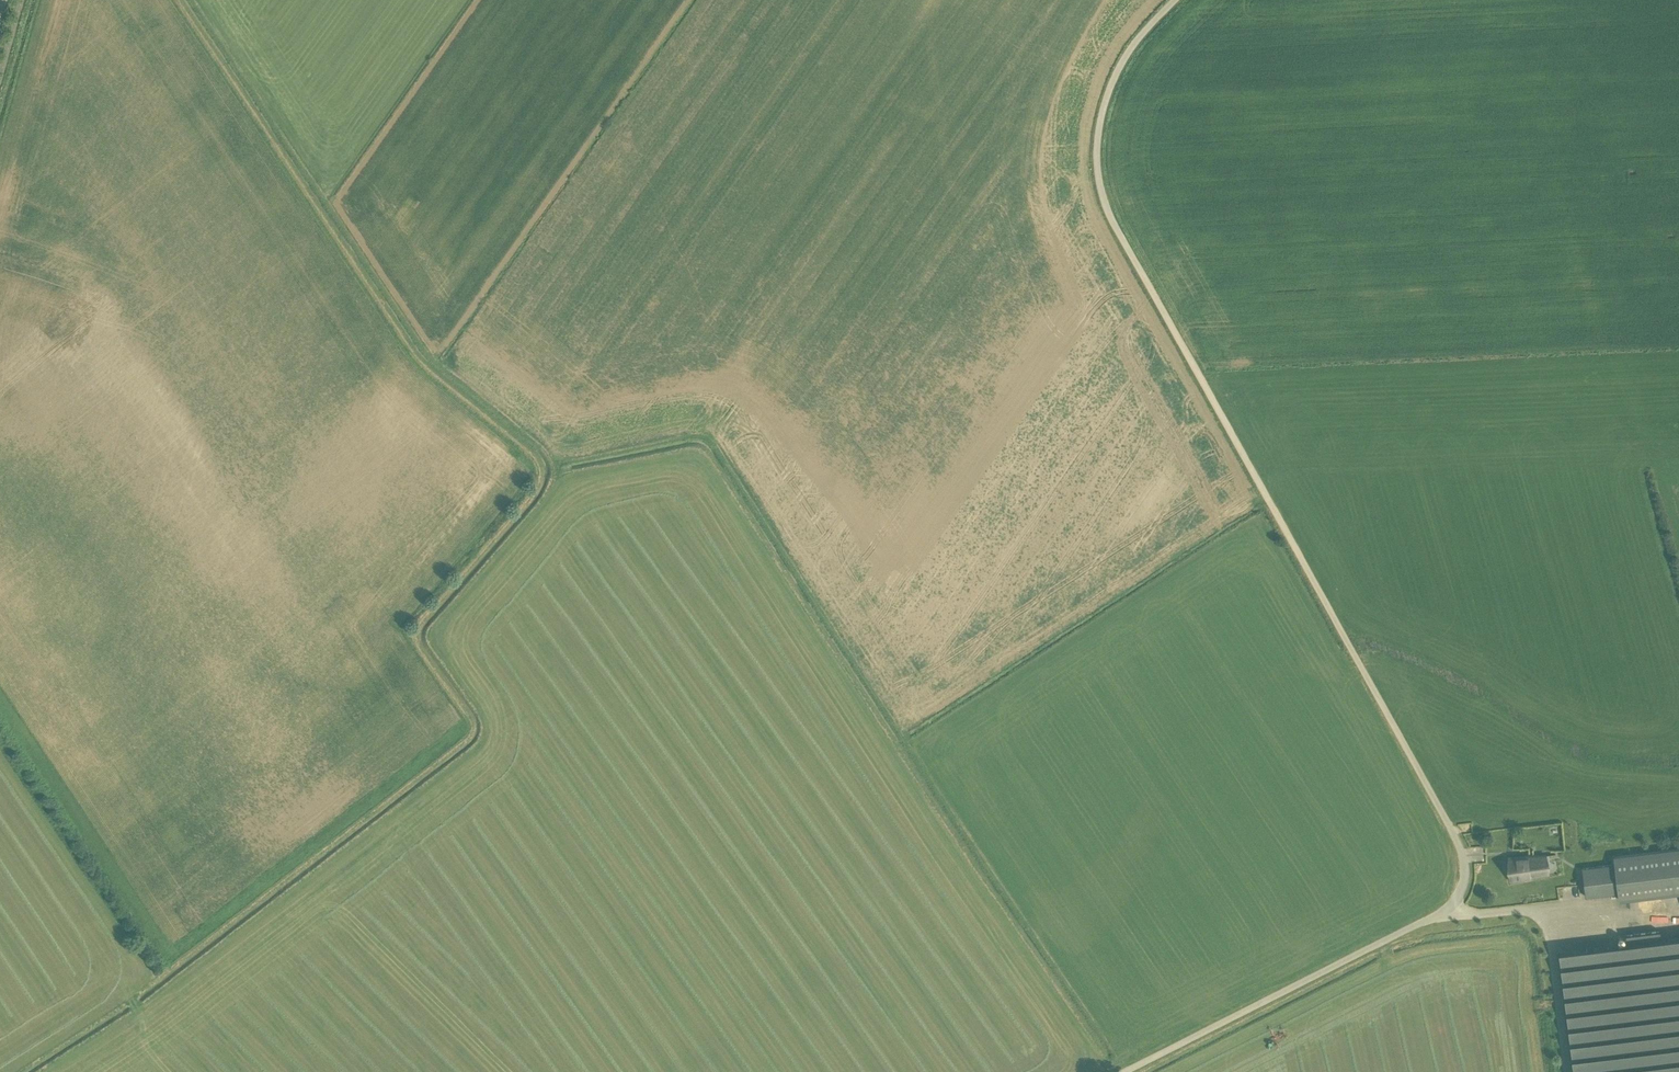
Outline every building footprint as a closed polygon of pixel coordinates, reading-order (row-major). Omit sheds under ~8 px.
[(1583,868),(1586,896),(1619,892),(1620,900),(1678,893),(1678,848),(1615,856),(1616,864),(1583,868)] [(1510,853),(1513,880),(1551,873),(1548,851),(1510,853)] [(1661,931),(1625,936),(1626,943),(1662,939),(1661,931)] [(1662,939),(1626,943),(1562,951),(1576,1071),(1678,1071),(1678,937),(1662,939)]
